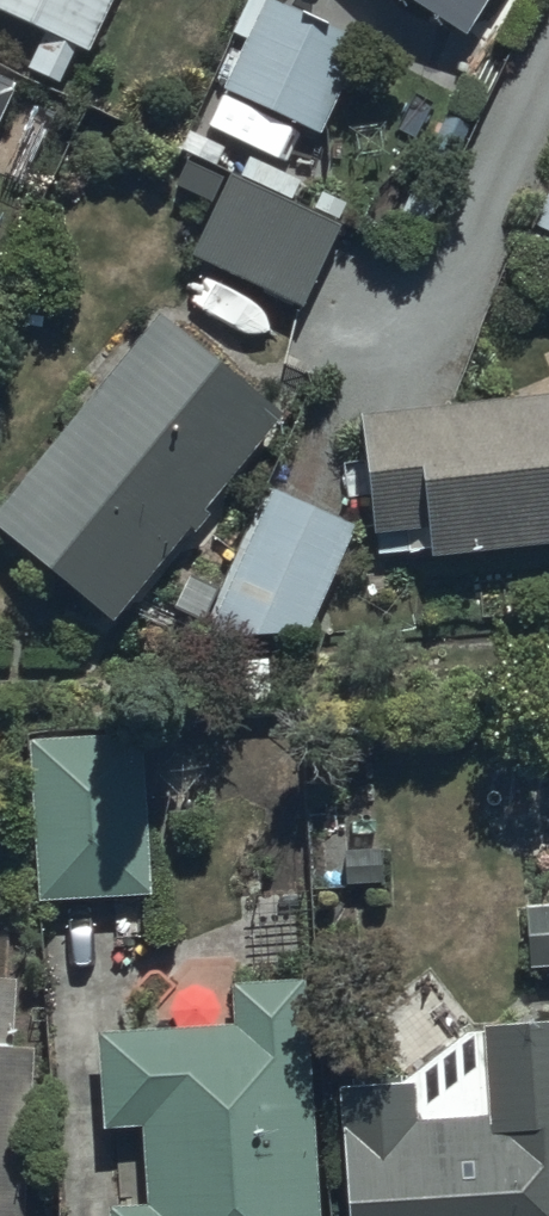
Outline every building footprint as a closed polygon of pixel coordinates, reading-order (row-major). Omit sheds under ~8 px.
[(45,30),(30,63),(60,77),(76,43),(88,49),(111,0),(0,0),(0,9),(45,30)] [(274,0),(245,0),(232,27),(250,36),(226,85),(329,136),(372,48),(274,0)] [(491,0),(409,0),(470,36),(491,0)] [(17,82),(0,74),(0,122),(17,82)] [(240,174),(234,171),(195,253),(302,303),(340,223),(293,201),(303,181),(249,156),(240,174)] [(532,224),(548,231),(548,185),(532,224)] [(164,313),(0,507),(0,521),(120,622),(288,413),(164,313)] [(363,411),(375,552),(431,548),(432,555),(548,545),(548,396),(363,411)] [(359,527),(269,487),(214,602),(215,635),(313,630),(359,527)] [(141,731),(30,739),(40,898),(152,890),(141,731)] [(524,905),(526,966),(548,966),(548,904),(524,905)] [(37,1047),(16,1046),(21,979),(0,977),(0,1215),(25,1215),(37,1047)] [(113,1215),(323,1215),(311,980),(236,983),(238,1024),(102,1031),(107,1123),(147,1121),(151,1201),(113,1203),(113,1215)] [(478,1024),(403,1082),(344,1084),(349,1215),(548,1215),(548,1021),(478,1024)]
